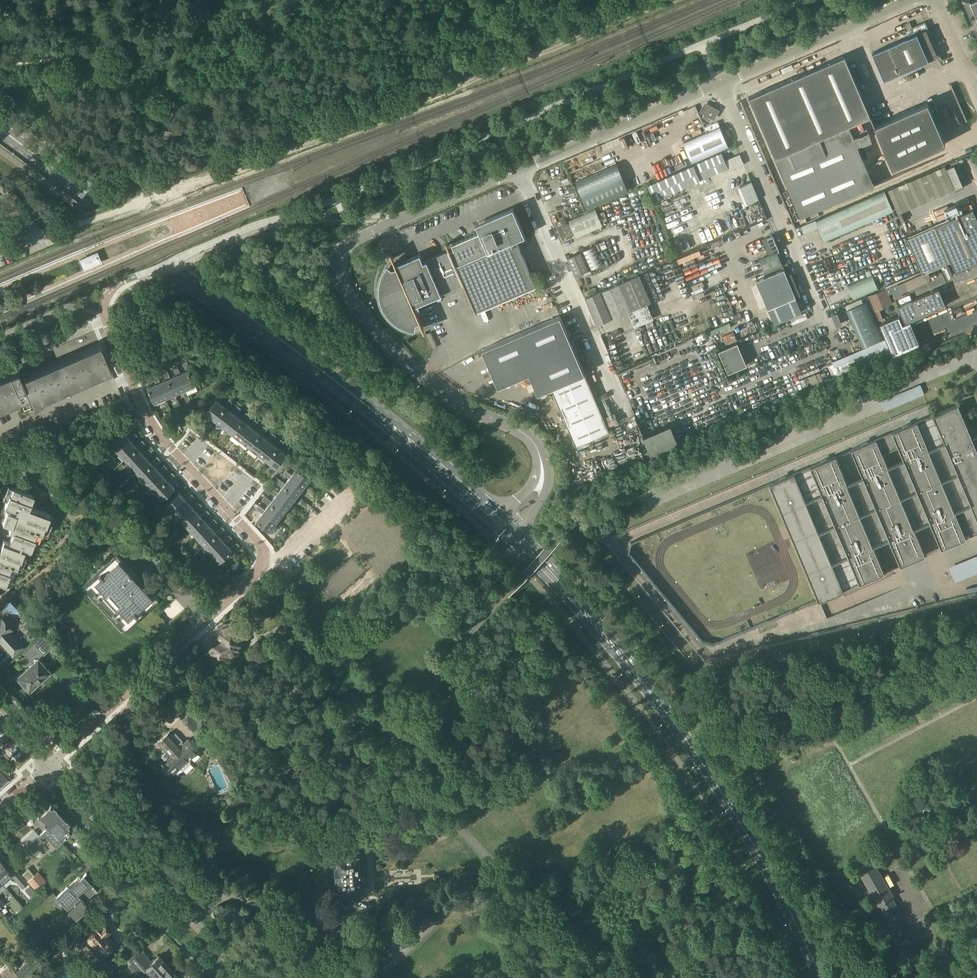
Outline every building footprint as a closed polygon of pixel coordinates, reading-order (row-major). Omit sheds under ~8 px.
[(917,33),(872,53),(884,80),(929,60),(917,33)] [(849,126),(855,124),(854,123),(871,116),(844,56),(749,97),(775,157),(775,158),(849,126)] [(945,144),(927,102),(874,125),(890,162),(897,165),(945,144)] [(703,117),(710,121),(711,117),(712,118),(715,112),(704,106),(701,112),(705,114),(703,117)] [(693,162),(729,146),(720,126),(684,142),(693,162)] [(774,158),(800,218),(875,185),(858,145),(872,139),(869,131),(854,138),(849,126),(775,158),(775,157),(774,158)] [(165,130),(165,139),(176,139),(176,130),(168,130),(165,130)] [(725,160),(722,153),(648,185),(654,200),(729,168),(729,169),(743,163),(740,154),(725,160)] [(576,181),(588,208),(629,190),(617,163),(576,181)] [(825,239),(894,209),(885,189),(801,226),(804,233),(819,226),(825,239)] [(27,210),(31,205),(26,201),(22,206),(27,210)] [(527,241),(525,236),(513,207),(476,223),(481,235),(472,238),(471,236),(452,245),(454,250),(449,252),(448,251),(426,261),(426,262),(424,262),(420,253),(407,259),(408,261),(405,263),(404,261),(402,261),(401,263),(401,265),(393,268),(390,266),(387,271),(384,277),(383,284),(382,290),(383,297),(385,303),(382,304),(386,310),(390,316),(396,321),(402,325),(409,328),(416,329),(417,323),(420,321),(423,328),(424,327),(415,306),(438,295),(440,294),(464,284),(476,312),(490,306),(536,285),(518,244),(527,241)] [(973,208),(935,225),(956,271),(976,262),(976,217),(973,208)] [(576,237),(603,226),(596,209),(569,220),(570,223),(575,234),(576,237)] [(563,239),(569,237),(575,234),(570,223),(558,228),(563,239)] [(923,272),(950,260),(935,225),(908,237),(923,272)] [(769,254),(779,249),(773,235),(762,239),(769,254)] [(591,269),(604,264),(595,245),(582,251),(591,269)] [(80,259),(84,269),(102,262),(97,251),(80,259)] [(783,267),(777,251),(759,259),(765,274),(783,267)] [(567,257),(575,276),(589,270),(581,252),(567,257)] [(787,273),(786,272),(784,268),(756,280),(768,308),(796,296),(801,294),(791,271),(787,273)] [(879,290),(872,274),(848,285),(855,300),(879,290)] [(596,323),(650,301),(640,275),(586,298),(596,323)] [(879,320),(883,318),(879,309),(892,303),(886,288),(869,296),(879,320)] [(901,313),(905,323),(946,305),(939,288),(898,305),(901,313)] [(768,309),(774,324),(802,312),(796,297),(768,309)] [(862,347),(883,338),(867,301),(846,310),(862,347)] [(795,316),(798,322),(809,317),(807,311),(795,316)] [(886,338),(892,353),(893,355),(913,347),(899,315),(879,323),(886,338)] [(552,388),(576,445),(610,431),(560,316),(482,349),(498,387),(529,373),(538,394),(552,388)] [(839,376),(892,353),(886,338),(833,361),(839,376)] [(727,374),(727,373),(747,365),(738,342),(717,351),(727,374)] [(100,345),(22,379),(18,369),(9,372),(10,375),(0,379),(0,407),(20,399),(23,404),(23,403),(30,400),(32,403),(32,402),(110,369),(111,369),(100,345)] [(186,389),(196,385),(189,370),(191,369),(187,361),(183,362),(187,370),(181,373),(179,374),(186,389)] [(175,394),(186,389),(179,374),(181,373),(178,365),(174,367),(177,374),(171,377),(169,378),(175,394)] [(165,398),(175,394),(169,378),(171,377),(167,369),(163,371),(167,379),(161,381),(158,383),(165,398)] [(158,383),(161,381),(157,374),(153,376),(156,383),(148,387),(155,403),(165,398),(158,383)] [(225,406),(224,405),(219,401),(224,395),(220,392),(215,399),(217,400),(206,413),(215,420),(225,406)] [(224,426),(234,413),(233,412),(227,408),(233,401),(229,398),(224,405),(225,406),(215,420),(224,426)] [(972,438),(958,404),(851,449),(863,476),(847,483),(835,456),(769,483),(819,600),(884,572),(873,545),(889,538),(900,566),(925,555),(914,528),(930,521),(941,548),(966,538),(955,511),(959,509),(970,536),(976,533),(976,436),(972,438)] [(243,420),(241,419),(236,415),(241,408),(238,405),(233,412),(234,413),(224,426),(233,433),(243,420)] [(241,440),(252,427),(250,425),(245,421),(250,414),(247,412),(241,419),(243,420),(233,433),(241,440)] [(260,433),(259,432),(254,428),(259,421),(255,419),(250,425),(252,427),(241,440),(250,447),(260,433)] [(118,450),(130,439),(129,437),(125,433),(131,427),(128,424),(121,430),(122,431),(110,442),(118,450)] [(269,440),(268,439),(262,435),(268,428),(264,425),(259,432),(260,433),(250,447),(259,454),(269,440)] [(125,459),(138,447),(136,445),(132,441),(138,435),(135,432),(129,437),(130,439),(118,450),(125,459)] [(268,460),(278,447),(276,446),(271,441),(276,435),(273,432),(268,439),(269,440),(259,454),(268,460)] [(276,467),(287,454),(280,448),(285,441),(282,439),(276,446),(278,447),(268,460),(276,467)] [(133,467),(146,455),(144,453),(140,449),(146,443),(143,440),(136,445),(138,447),(125,459),(133,467)] [(39,448),(29,452),(31,456),(41,452),(39,448)] [(153,463),(151,462),(147,457),(153,451),(150,448),(144,453),(146,455),(133,467),(140,475),(153,463)] [(148,483),(161,471),(159,470),(154,465),(161,459),(158,456),(151,462),(153,463),(140,475),(148,483)] [(304,486),(311,478),(298,468),(299,466),(292,460),(290,464),(296,469),(292,474),(291,476),(304,486)] [(168,480),(166,478),(162,473),(168,468),(165,464),(159,470),(161,471),(148,483),(155,491),(168,480)] [(100,480),(105,476),(102,472),(100,473),(97,470),(93,473),(100,480)] [(298,495),(304,486),(291,476),(292,474),(286,470),(283,473),(290,478),(286,483),(284,485),(298,495)] [(163,499),(175,488),(169,481),(176,475),(173,472),(166,478),(168,480),(155,491),(163,499)] [(291,504),(298,495),(284,485),(286,483),(279,478),(276,481),(283,487),(279,492),(277,494),(291,504)] [(9,542),(25,549),(30,551),(35,539),(34,538),(36,532),(42,534),(45,526),(46,526),(51,514),(30,506),(34,495),(13,487),(10,495),(9,495),(5,507),(16,511),(15,513),(7,510),(2,523),(10,526),(8,531),(13,533),(9,542)] [(284,513),(291,504),(277,494),(279,492),(272,487),(270,490),(276,495),(272,500),(271,502),(284,513)] [(186,499),(180,493),(168,504),(175,512),(188,501),(189,503),(196,497),(193,494),(186,499)] [(277,522),(284,513),(271,502),(272,500),(265,495),(263,499),(269,504),(265,509),(264,511),(277,522)] [(194,508),(189,503),(188,501),(175,512),(183,521),(195,509),(197,511),(202,506),(200,502),(194,508)] [(270,530),(277,522),(264,511),(265,509),(259,504),(256,508),(263,513),(257,520),(270,530)] [(201,516),(197,511),(195,509),(183,521),(190,529),(203,517),(204,519),(210,513),(207,510),(201,516)] [(208,524),(204,519),(203,517),(190,529),(198,537),(210,526),(211,527),(217,522),(215,519),(208,524)] [(216,532),(211,527),(210,526),(198,537),(205,545),(218,534),(219,535),(225,529),(223,526),(216,532)] [(223,540),(219,535),(218,534),(205,545),(213,553),(225,542),(226,543),(232,538),(229,535),(223,540)] [(9,542),(4,540),(0,549),(0,583),(5,585),(9,573),(8,572),(11,566),(17,568),(19,560),(20,560),(25,549),(9,542)] [(225,542),(213,553),(220,561),(232,550),(233,552),(240,546),(237,542),(231,548),(226,543),(225,542)] [(143,585),(130,571),(132,569),(119,555),(97,576),(94,574),(80,587),(122,633),(136,620),(135,618),(157,597),(145,583),(143,585)] [(956,582),(975,574),(970,563),(951,571),(956,582)] [(10,632),(13,629),(2,617),(0,619),(0,642),(13,656),(23,647),(10,632)] [(237,620),(221,627),(223,631),(222,632),(221,633),(221,635),(224,636),(226,636),(223,642),(211,647),(217,663),(230,658),(229,656),(240,652),(237,643),(245,641),(244,636),(246,633),(241,629),(237,620)] [(285,635),(285,631),(283,629),(279,628),(276,631),(276,635),(278,638),(282,638),(285,635)] [(29,690),(49,672),(38,660),(44,654),(35,644),(24,654),(33,664),(18,677),(23,683),(21,684),(27,690),(28,689),(29,690)] [(206,703),(203,701),(184,718),(198,734),(208,724),(205,720),(208,717),(206,703)] [(173,736),(169,732),(159,742),(167,751),(166,752),(162,755),(165,759),(166,759),(163,762),(174,774),(181,767),(183,770),(191,763),(188,760),(199,751),(188,739),(184,742),(182,740),(183,740),(176,733),(173,736)] [(9,779),(0,769),(0,787),(9,779)] [(39,817),(35,821),(39,826),(42,823),(47,828),(61,815),(52,805),(44,813),(41,810),(38,813),(37,814),(39,817)] [(47,828),(27,846),(33,852),(45,841),(44,840),(47,837),(56,847),(71,833),(66,829),(70,825),(61,815),(47,828)] [(35,830),(23,841),(27,846),(39,835),(35,830)] [(904,918),(892,897),(894,897),(869,853),(854,862),(879,905),(881,904),(892,924),(904,918)] [(361,874),(361,871),(362,871),(362,870),(364,870),(364,865),(365,865),(365,855),(338,857),(338,866),(336,866),(337,880),(339,879),(340,888),(362,887),(362,885),(363,885),(365,883),(365,876),(362,874),(361,874)] [(1,882),(12,873),(0,859),(0,880),(1,882)] [(18,870),(12,876),(22,888),(23,887),(29,882),(18,870)] [(47,882),(38,871),(27,880),(36,891),(47,882)] [(77,878),(56,897),(76,918),(88,907),(77,896),(83,890),(89,897),(96,890),(83,876),(79,880),(77,878)] [(101,926),(96,920),(88,927),(89,928),(88,928),(89,929),(81,937),(79,935),(78,936),(74,932),(68,937),(77,947),(76,948),(77,949),(87,940),(100,954),(102,952),(104,953),(105,952),(106,953),(111,948),(110,948),(112,946),(110,945),(113,943),(106,935),(109,932),(103,925),(101,926)] [(909,938),(901,942),(904,947),(912,942),(909,938)] [(141,972),(144,969),(148,973),(149,972),(154,977),(167,965),(159,955),(153,960),(150,960),(145,954),(144,955),(136,946),(126,956),(132,963),(131,964),(131,966),(132,968),(134,970),(135,970),(137,970),(138,970),(141,972)] [(108,973),(122,960),(117,954),(109,962),(106,959),(100,965),(108,973)] [(154,977),(155,977),(173,977),(176,975),(167,965),(154,977)]
